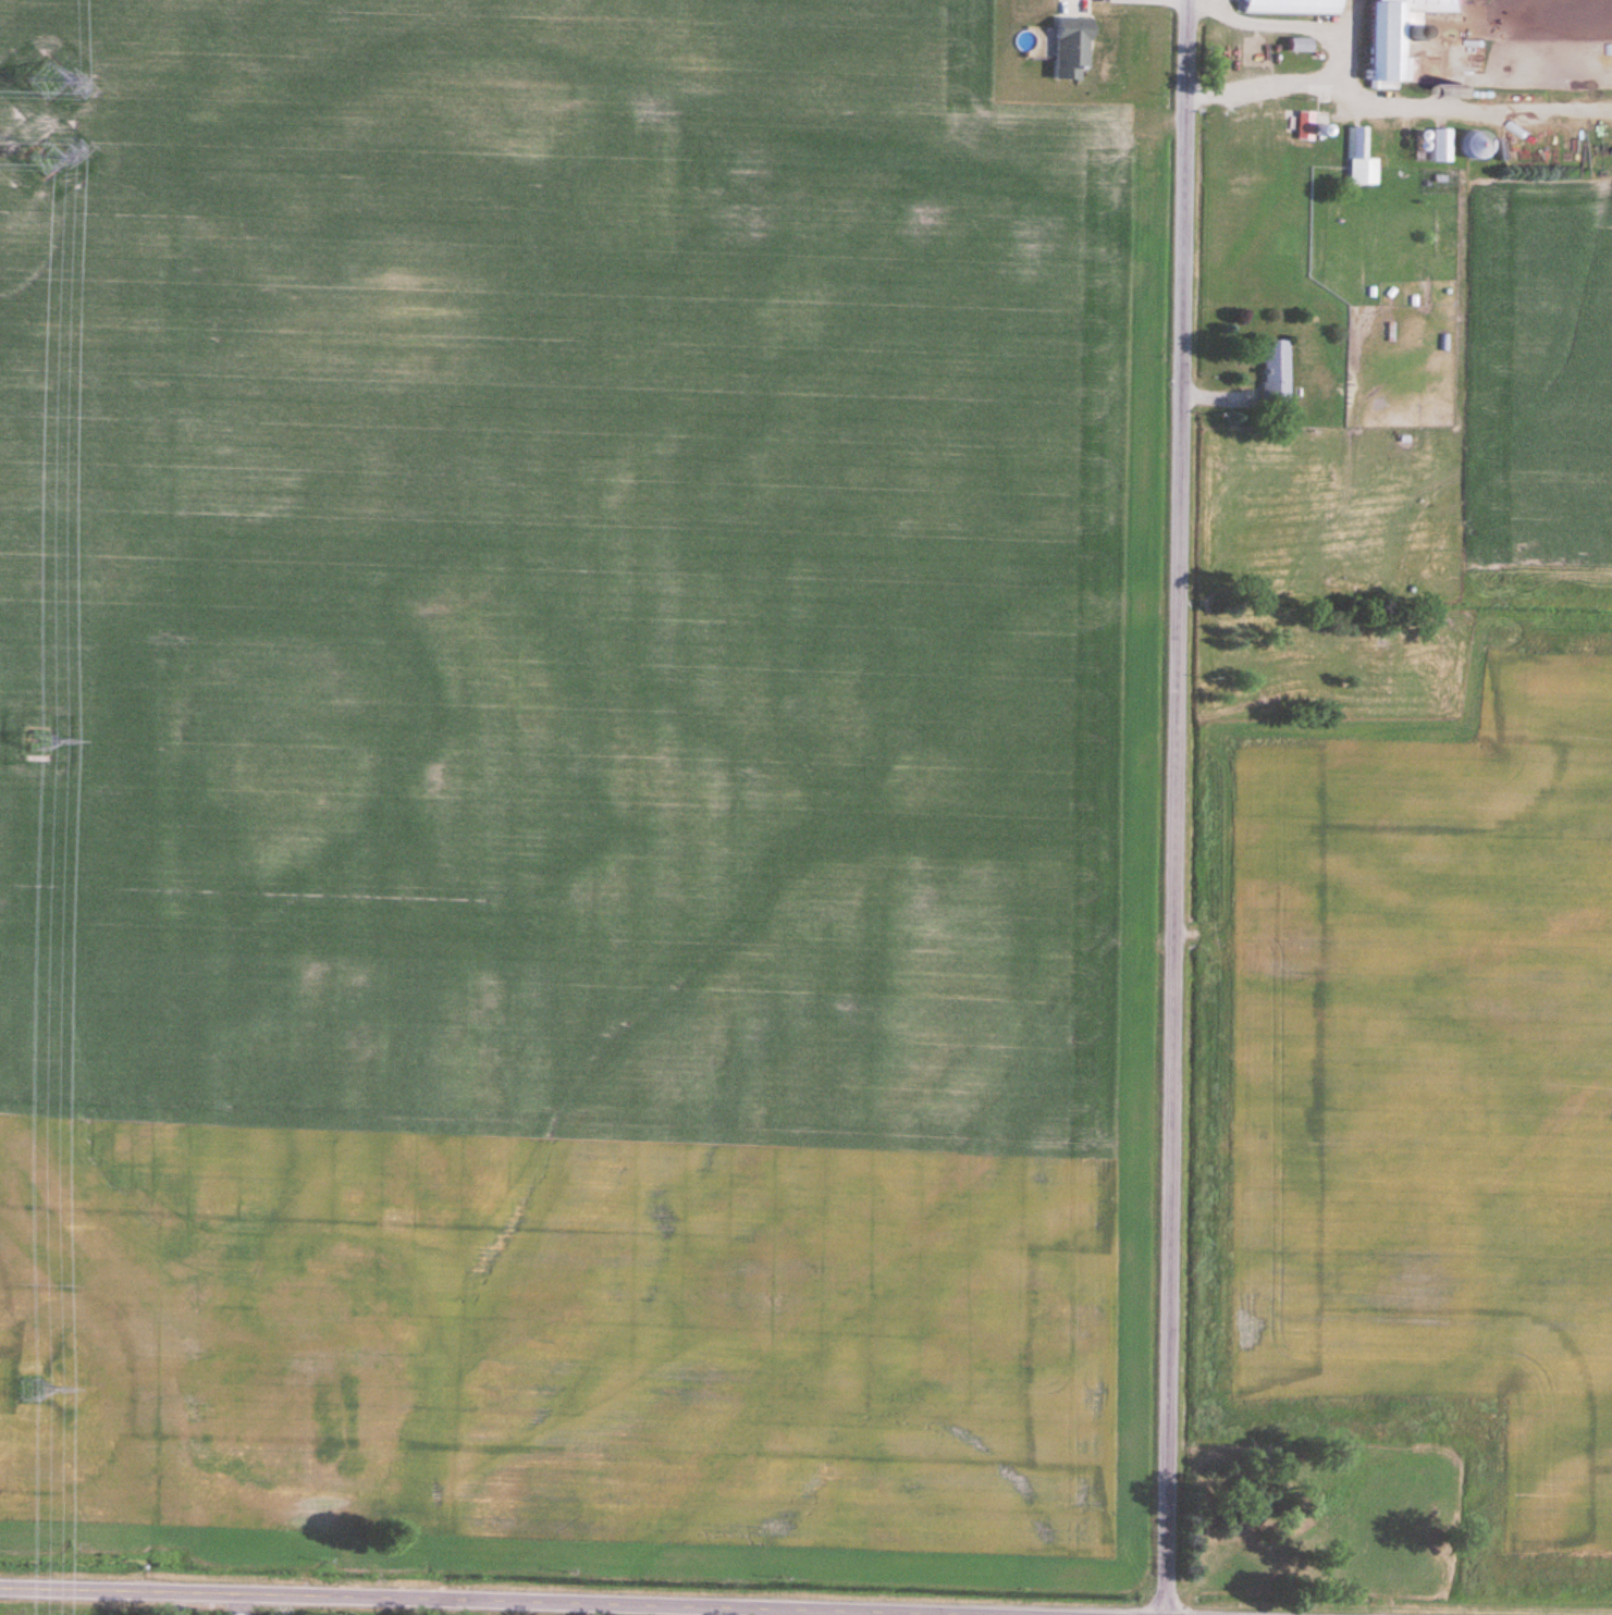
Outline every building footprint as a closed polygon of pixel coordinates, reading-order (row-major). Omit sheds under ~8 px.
[(1246,13),(1247,0),(1340,0),(1340,16),(1246,13)] [(1380,3),(1380,0),(1467,0),(1467,14),(1424,13),(1424,29),(1407,29),(1407,59),(1418,59),(1418,82),(1406,82),(1406,85),(1375,84),(1376,3),(1380,3)] [(1056,81),(1084,81),(1084,71),(1092,71),(1092,18),(1055,18),(1056,81)] [(1244,70),(1271,70),(1272,38),(1244,38),(1244,70)] [(1327,113),(1300,113),(1300,139),(1327,139),(1327,113)] [(1370,128),(1351,128),(1351,185),(1379,185),(1379,159),(1369,159),(1370,128)] [(1265,340),(1265,402),(1291,402),(1291,340),(1265,340)]
